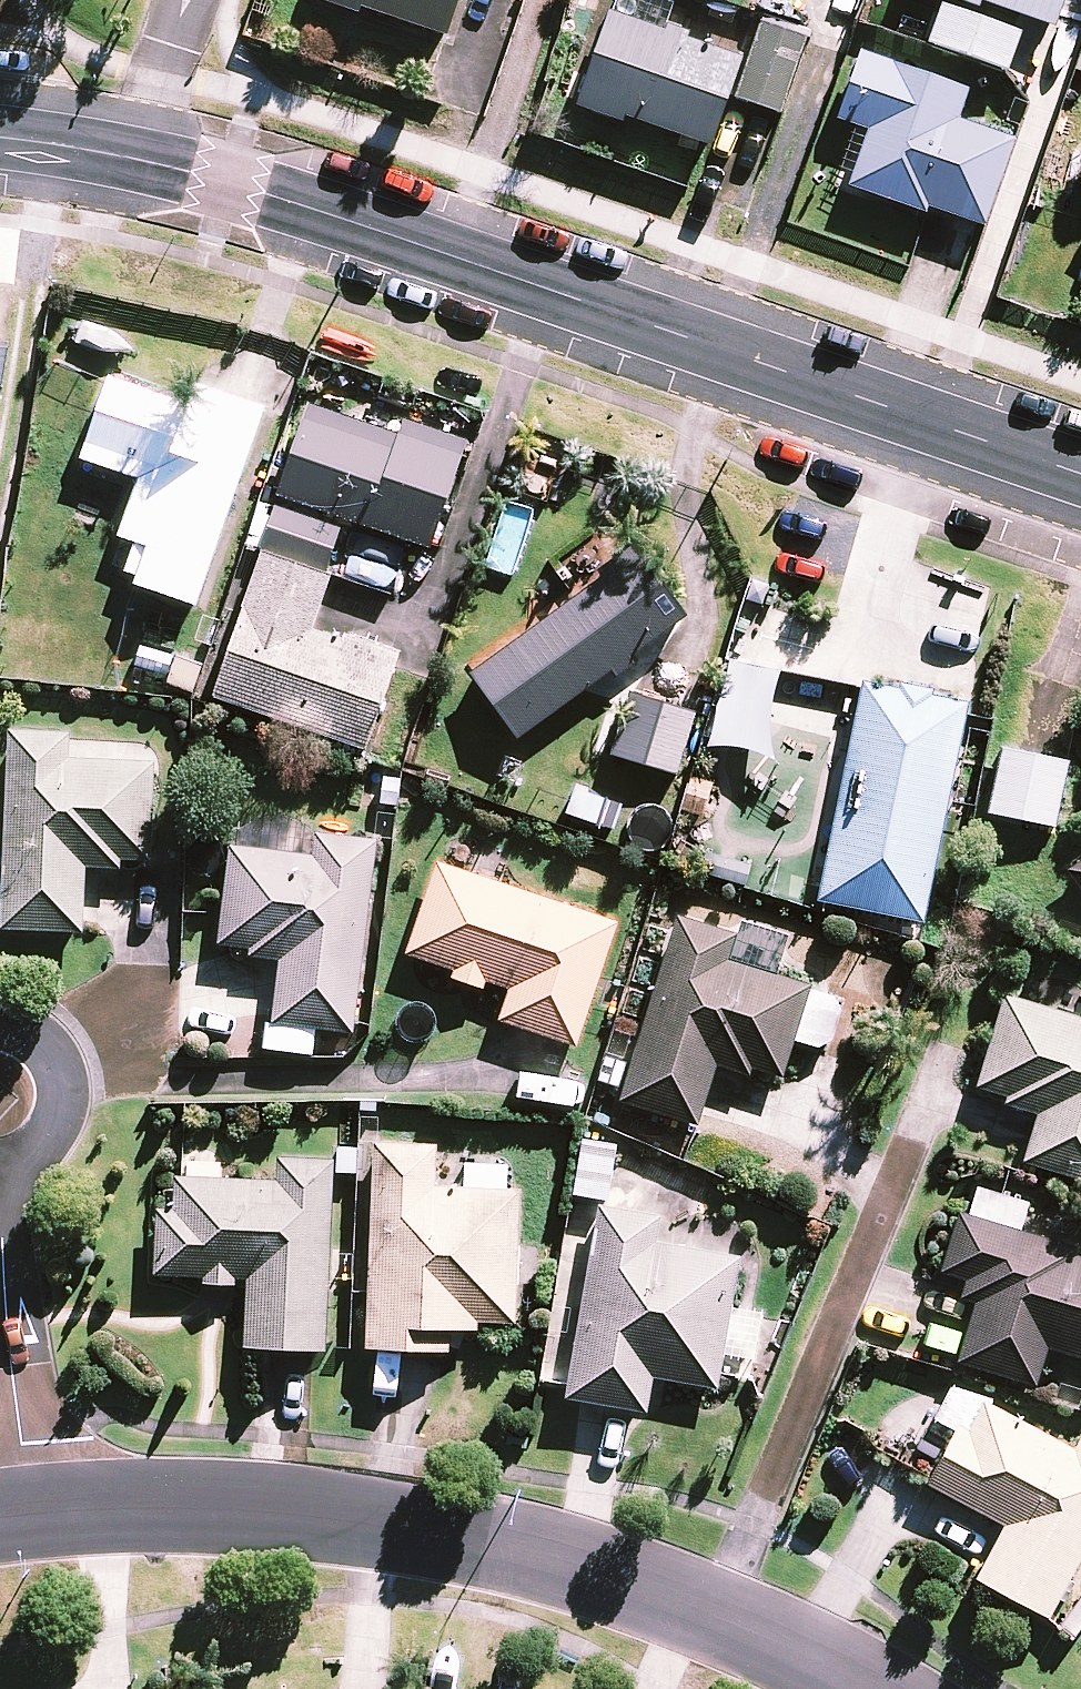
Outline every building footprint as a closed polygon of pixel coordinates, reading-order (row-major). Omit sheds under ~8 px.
[(459,0),(309,0),(308,4),(356,21),(358,14),(444,44),(459,0)] [(1063,0),(933,0),(976,15),(979,8),(1051,33),(1063,0)] [(1005,76),(1018,38),(939,10),(925,48),(1005,76)] [(700,150),(709,153),(740,65),(682,45),(684,40),(665,33),(663,39),(605,19),(573,113),(620,129),(623,123),(700,150)] [(777,120),(803,43),(758,27),(731,104),(777,120)] [(865,136),(845,192),(924,219),(926,213),(981,233),(1012,146),(957,126),(968,96),(858,57),(834,125),(865,136)] [(196,610),(262,414),(195,391),(189,409),(188,411),(106,383),(78,464),(135,483),(116,541),(133,546),(122,578),(135,583),(133,589),(196,610)] [(274,501),(427,555),(466,445),(402,422),(396,439),(307,408),(274,501)] [(259,551),(324,574),(340,531),(274,508),(259,551)] [(504,653),(553,720),(610,678),(614,684),(633,670),(629,664),(685,623),(630,548),(593,575),(599,584),(573,602),(510,648),(504,653)] [(210,702),(363,756),(395,665),(309,635),(328,583),(261,560),(210,702)] [(164,690),(190,699),(200,671),(175,661),(164,690)] [(894,694),(858,687),(858,691),(814,907),(922,928),(964,717),(966,709),(929,701),(931,696),(895,689),(894,694)] [(607,760),(675,780),(694,717),(626,697),(607,760)] [(8,736),(0,909),(0,935),(82,939),(85,873),(118,874),(118,865),(149,866),(154,768),(68,764),(69,739),(8,736)] [(986,819),(1053,833),(1067,767),(1000,753),(986,819)] [(351,1039),(375,846),(313,838),(310,860),(227,850),(214,950),(247,954),(246,963),(277,967),(269,1029),(351,1039)] [(742,889),(748,870),(704,857),(698,876),(742,889)] [(1065,875),(1080,899),(1080,864),(1065,875)] [(615,928),(434,867),(403,959),(451,975),(449,983),(481,994),(484,986),(506,994),(495,1026),(573,1052),(615,928)] [(734,940),(675,921),(617,1105),(695,1130),(714,1071),(747,1081),(750,1074),(779,1083),(790,1046),(816,1054),(830,1046),(839,1015),(832,1002),(807,994),(808,991),(726,966),(734,940)] [(1001,999),(973,1092),(1004,1102),(1001,1111),(1035,1121),(1021,1166),(1080,1184),(1080,1023),(1001,999)] [(571,1200),(604,1206),(614,1148),(581,1142),(571,1200)] [(436,1150),(370,1148),(362,1353),(446,1356),(447,1337),(475,1339),(475,1327),(514,1329),(519,1196),(434,1193),(436,1150)] [(322,1356),(331,1165),(276,1163),(275,1186),(181,1182),(172,1181),(170,1214),(155,1214),(152,1281),(201,1283),(200,1289),(234,1290),(234,1285),(245,1285),(242,1352),(322,1356)] [(660,1222),(597,1211),(566,1389),(564,1404),(644,1417),(650,1383),(715,1394),(738,1263),(656,1249),(660,1222)] [(1080,1364),(1080,1264),(1073,1262),(1075,1254),(956,1218),(938,1278),(963,1286),(957,1304),(972,1309),(954,1368),(1033,1392),(1045,1353),(1080,1364)] [(1046,1625),(1080,1558),(1080,1436),(1071,1454),(980,1406),(965,1435),(955,1429),(923,1489),(1001,1531),(972,1585),(1046,1625)]
